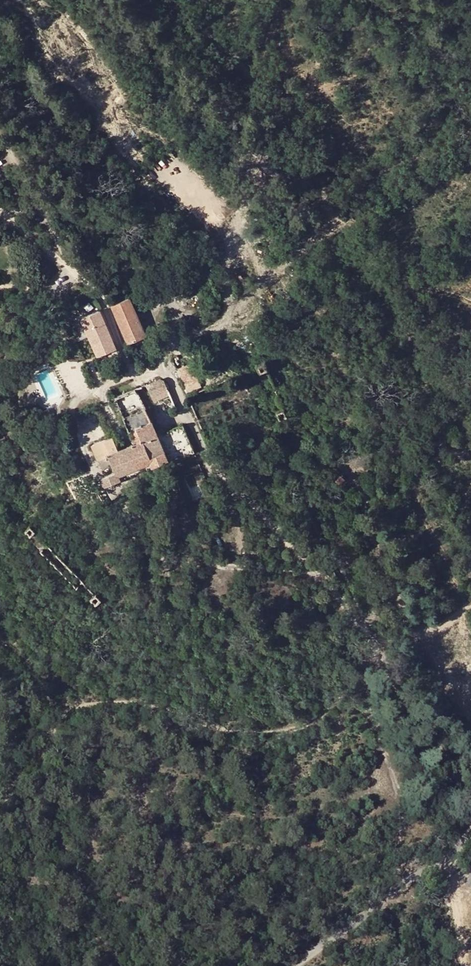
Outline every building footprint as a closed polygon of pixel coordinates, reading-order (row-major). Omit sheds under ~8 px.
[(144,339),(128,300),(112,307),(128,346),(144,339)] [(115,351),(98,312),(81,319),(98,359),(115,351)] [(190,391),(204,385),(193,362),(180,368),(190,391)] [(158,398),(171,394),(168,381),(154,384),(158,398)] [(144,413),(124,421),(129,436),(122,439),(134,464),(143,459),(145,463),(162,455),(144,413)] [(104,436),(84,444),(90,458),(102,454),(108,469),(95,475),(99,484),(114,478),(113,473),(134,464),(122,439),(109,445),(104,436)]
